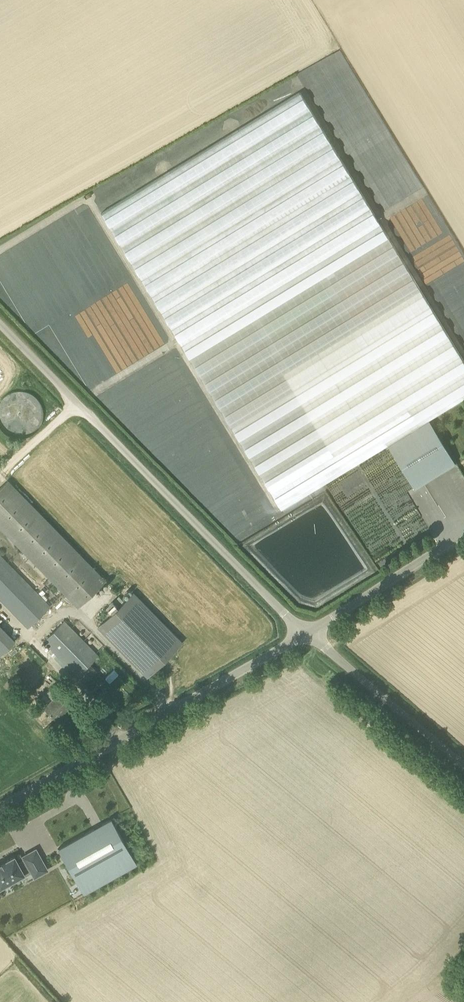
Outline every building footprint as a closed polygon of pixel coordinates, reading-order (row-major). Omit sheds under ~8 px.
[(300,92),(102,213),(182,346),(235,432),(281,508),(387,444),(428,419),(463,399),(463,362),(433,311),(381,225),(300,92)] [(48,267),(41,271),(66,313),(63,313),(52,325),(71,358),(86,350),(91,355),(90,348),(96,341),(111,339),(110,331),(109,331),(104,291),(104,290),(104,286),(108,283),(103,275),(95,276),(94,269),(100,269),(93,257),(91,260),(76,247),(83,258),(78,259),(75,252),(67,257),(71,263),(70,264),(71,264),(48,267)] [(43,424),(30,389),(4,398),(8,409),(3,411),(12,435),(43,424)] [(428,419),(387,444),(414,487),(455,463),(428,419)] [(105,581),(8,481),(0,488),(0,526),(79,606),(105,581)] [(0,555),(0,599),(28,628),(50,606),(0,555)] [(133,592),(118,607),(113,601),(105,609),(110,615),(98,627),(147,677),(182,642),(133,592)] [(64,621),(43,641),(77,676),(98,655),(64,621)] [(15,641),(0,625),(0,655),(15,641)] [(73,699),(63,689),(62,690),(55,683),(47,692),(53,699),(45,707),(57,719),(66,710),(64,709),(73,699)] [(109,814),(56,844),(81,889),(135,859),(109,814)] [(30,870),(31,870),(43,863),(47,870),(46,870),(47,870),(36,849),(23,856),(24,859),(18,863),(15,857),(14,856),(0,864),(0,887),(1,887),(9,882),(10,884),(19,879),(18,877),(23,874),(24,874),(24,873),(30,870)]
